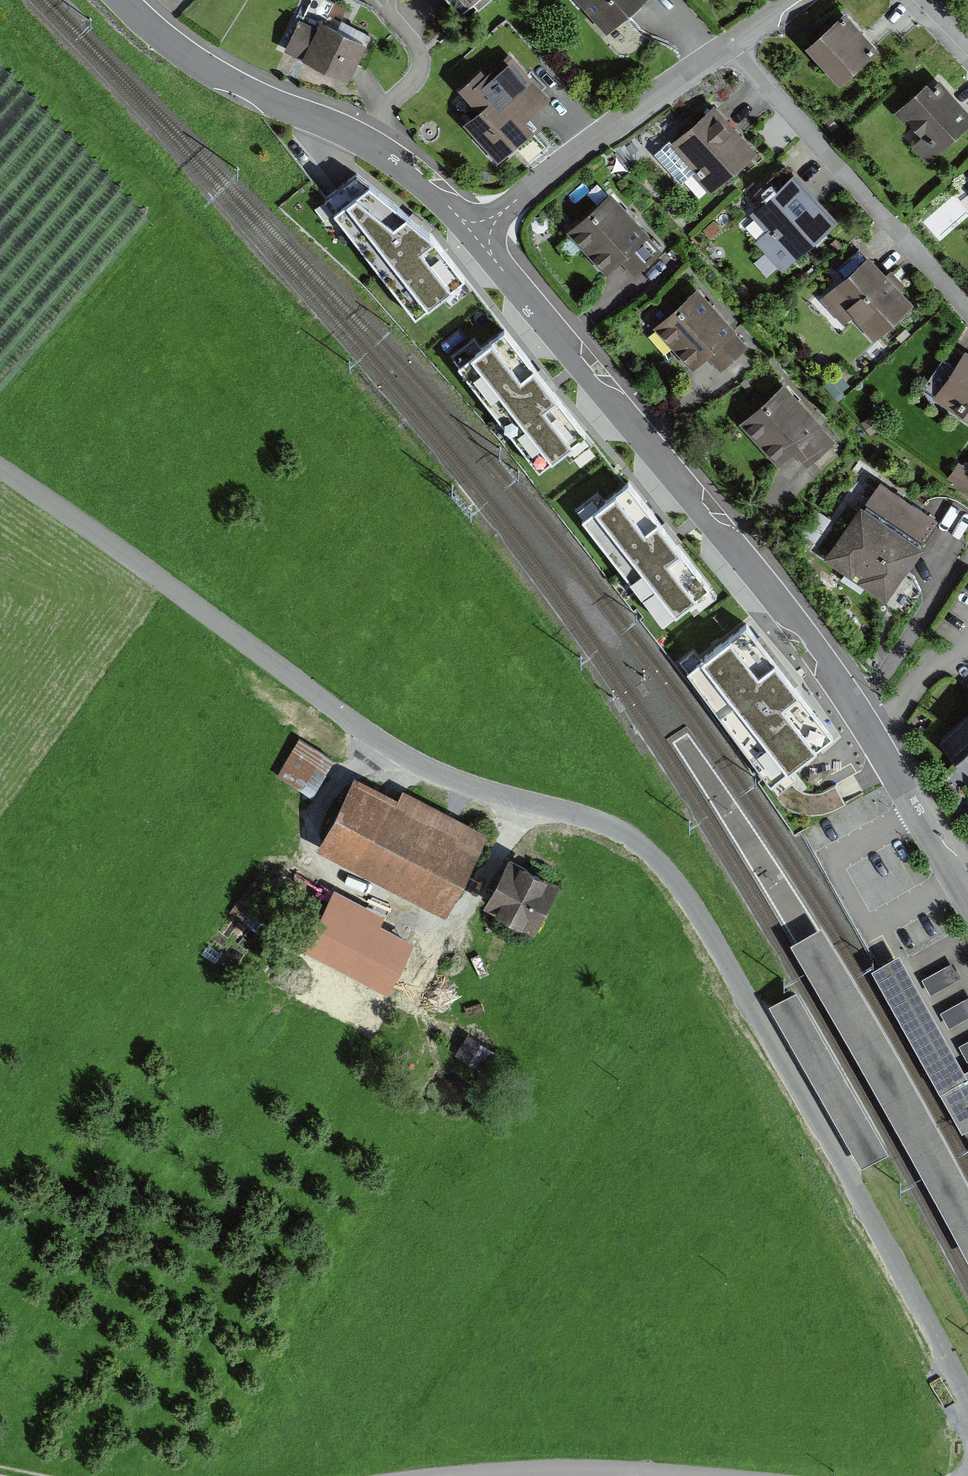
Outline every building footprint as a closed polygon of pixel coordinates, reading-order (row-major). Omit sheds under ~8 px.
[(487,0),(450,0),(460,10),(470,1),(477,9),(487,0)] [(640,0),(581,0),(606,29),(640,0)] [(841,84),(879,48),(844,11),(806,47),(841,84)] [(350,76),(370,37),(324,14),(320,21),(303,12),(286,44),(350,76)] [(499,158),(537,123),(528,114),(551,92),(511,49),(484,74),(477,66),(460,82),(479,103),(462,118),(499,158)] [(967,129),(967,106),(942,80),(935,88),(927,81),(896,112),(922,137),(912,147),(931,166),(967,129)] [(708,198),(759,152),(716,105),(673,144),(700,173),(692,181),(708,198)] [(784,273),(843,220),(797,170),(794,174),(788,168),(752,200),(760,208),(752,215),(767,231),(755,242),(784,273)] [(370,179),(334,207),(416,311),(465,273),(433,232),(370,179)] [(665,249),(612,193),(570,232),(608,273),(620,261),(635,277),(665,249)] [(879,338),(918,302),(905,288),(909,285),(894,269),(889,274),(871,255),(827,297),(847,318),(854,312),(879,338)] [(722,370),(751,343),(697,284),(655,323),(693,364),(706,352),(722,370)] [(585,429),(504,324),(457,361),(538,465),(585,429)] [(966,347),(954,365),(944,359),(926,386),(936,393),(933,399),(967,423),(967,348),(966,347)] [(839,441),(785,381),(744,418),(783,461),(792,452),(808,469),(839,441)] [(709,581),(628,477),(581,514),(663,617),(709,581)] [(967,505),(967,488),(953,477),(941,493),(964,510),(967,505)] [(888,599),(940,521),(877,480),(825,558),(888,599)] [(747,620),(686,665),(770,779),(833,733),(747,620)] [(939,738),(967,770),(967,713),(939,738)] [(333,759),(299,740),(278,776),(312,796),(333,759)] [(316,853),(445,920),(489,836),(403,791),(396,803),(354,781),(316,853)] [(532,930),(558,883),(509,856),(483,903),(532,930)] [(306,947),(391,990),(415,942),(382,926),(387,916),(335,890),(306,947)] [(791,942),(967,1260),(967,1188),(821,925),(791,942)] [(900,954),(873,970),(938,1084),(941,1089),(967,1074),(965,1069),(900,954)] [(952,962),(922,978),(930,994),(961,977),(952,962)] [(888,1151),(796,989),(769,1004),(853,1152),(861,1166),(882,1154),(888,1151)] [(940,1012),(948,1027),(967,1017),(967,996),(940,1012)] [(479,1069),(492,1049),(467,1032),(453,1053),(479,1069)] [(959,1045),(967,1060),(967,1040),(959,1045)] [(965,1069),(938,1084),(941,1089),(962,1129),(967,1126),(967,1067),(965,1069)]
